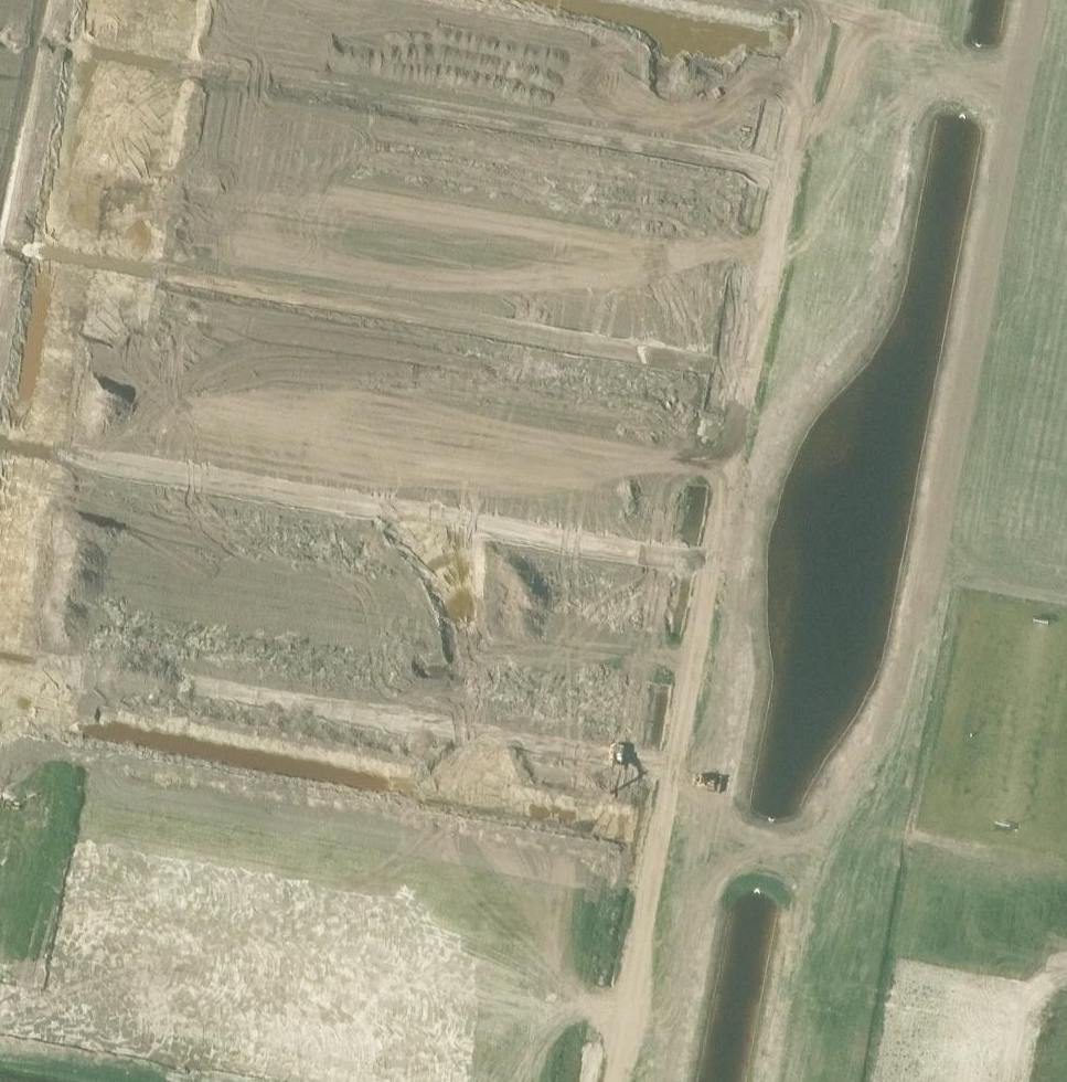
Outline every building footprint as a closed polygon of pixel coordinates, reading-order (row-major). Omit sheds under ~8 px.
[(475,229),(469,239),(483,247),(489,237),(475,229)] [(346,527),(311,553),(321,566),(356,540),(346,527)] [(157,551),(130,693),(194,705),(220,563),(157,551)] [(416,644),(407,652),(416,665),(426,657),(416,644)] [(570,716),(557,745),(643,781),(668,721),(666,720),(678,691),(593,655),(567,715),(570,716)] [(234,656),(225,704),(350,728),(349,735),(413,747),(425,684),(376,675),(374,690),(359,688),(361,680),(234,656)]
